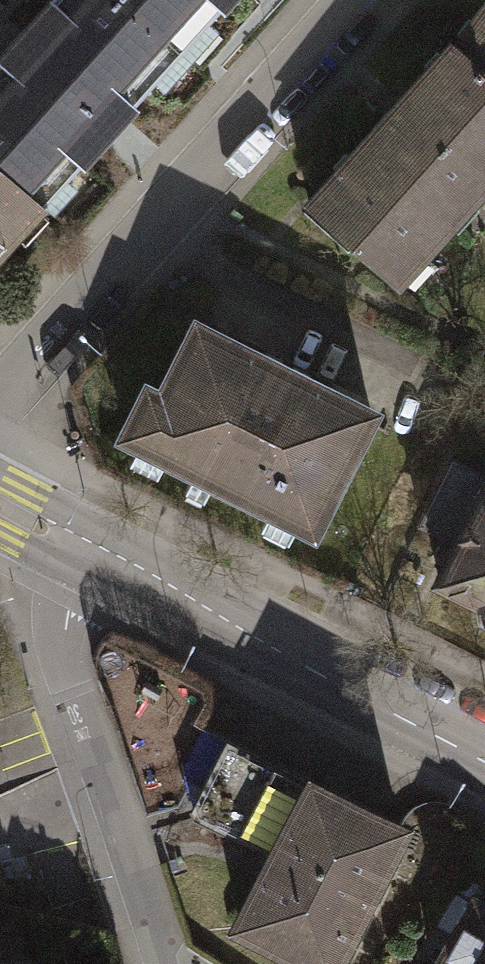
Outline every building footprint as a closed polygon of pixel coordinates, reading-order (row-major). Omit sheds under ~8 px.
[(125,0),(53,0),(22,34),(31,42),(17,57),(8,49),(0,58),(0,169),(40,205),(42,207),(182,51),(125,0)] [(182,51),(228,0),(125,0),(182,51)] [(484,73),(484,10),(456,49),(484,73)] [(400,280),(484,186),(484,73),(456,49),(452,45),(310,203),(395,280),(397,277),(400,280)] [(0,169),(0,249),(40,205),(0,169)] [(372,411),(199,325),(163,396),(149,389),(126,436),(313,529),(372,411)] [(480,602),(481,619),(484,621),(484,474),(454,458),(421,524),(458,543),(439,581),(480,602)] [(229,740),(193,810),(194,816),(275,857),(240,924),(277,947),(312,963),(332,963),(402,827),(229,740)] [(477,903),(442,963),(484,963),(484,907),(477,903)]
